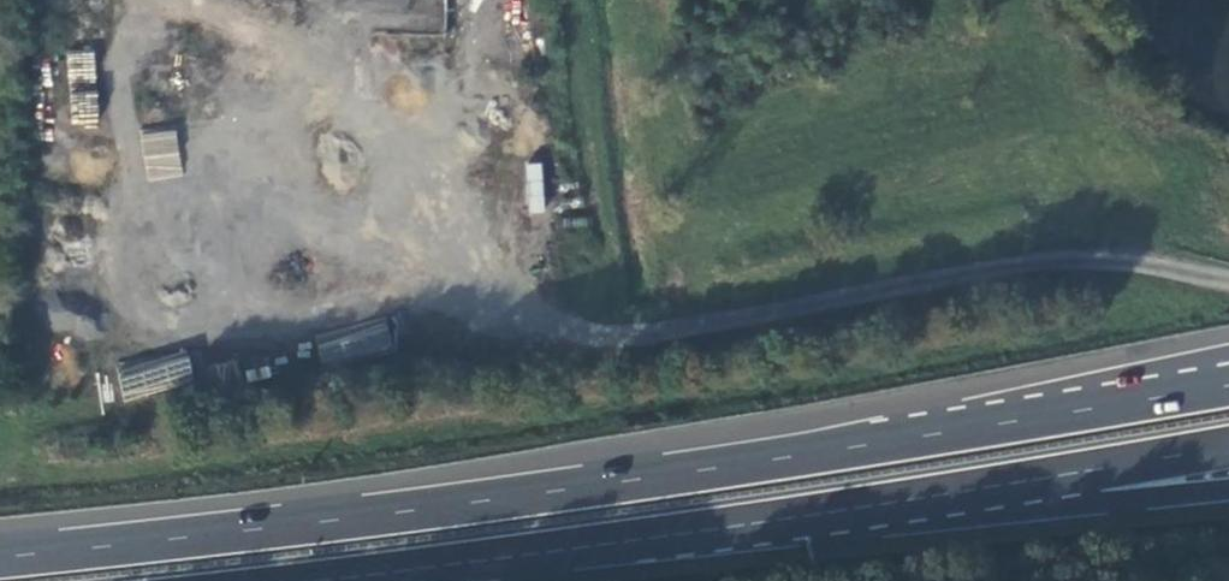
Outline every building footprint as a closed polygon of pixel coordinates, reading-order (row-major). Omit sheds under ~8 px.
[(68,124),(97,124),(97,51),(69,51),(68,124)] [(175,128),(139,134),(147,181),(183,175),(175,128)] [(525,164),(529,213),(545,211),(541,163),(525,164)] [(121,397),(193,385),(187,352),(115,365),(121,397)]
